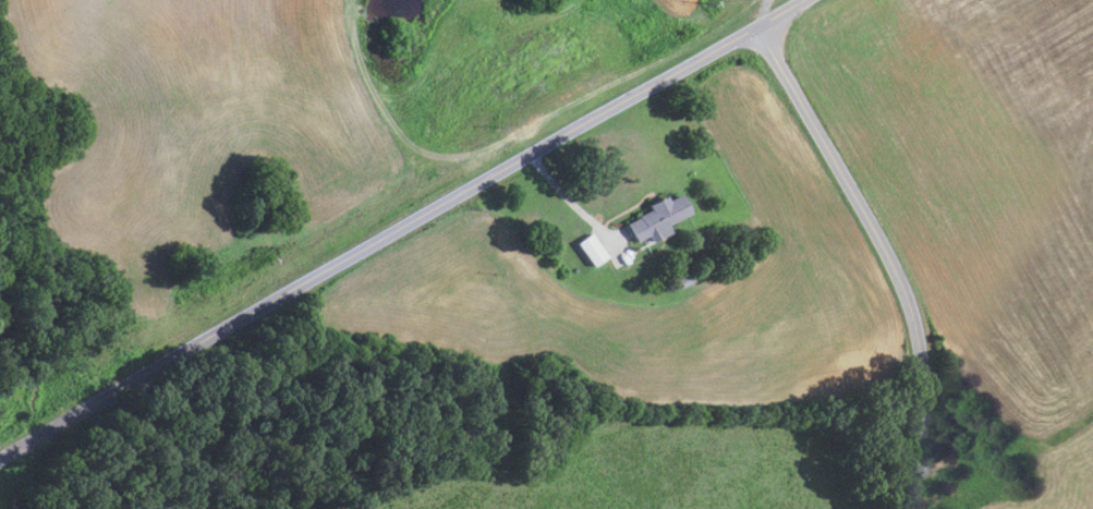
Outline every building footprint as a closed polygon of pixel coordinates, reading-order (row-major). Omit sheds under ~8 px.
[(632,243),(622,225),(635,218),(634,217),(646,210),(643,206),(661,196),(664,201),(675,194),(685,214),(663,226),(667,232),(649,242),(645,235),(632,243)] [(573,243),(588,233),(604,257),(588,267),(573,243)] [(678,289),(672,279),(688,271),(692,281),(678,289)]
